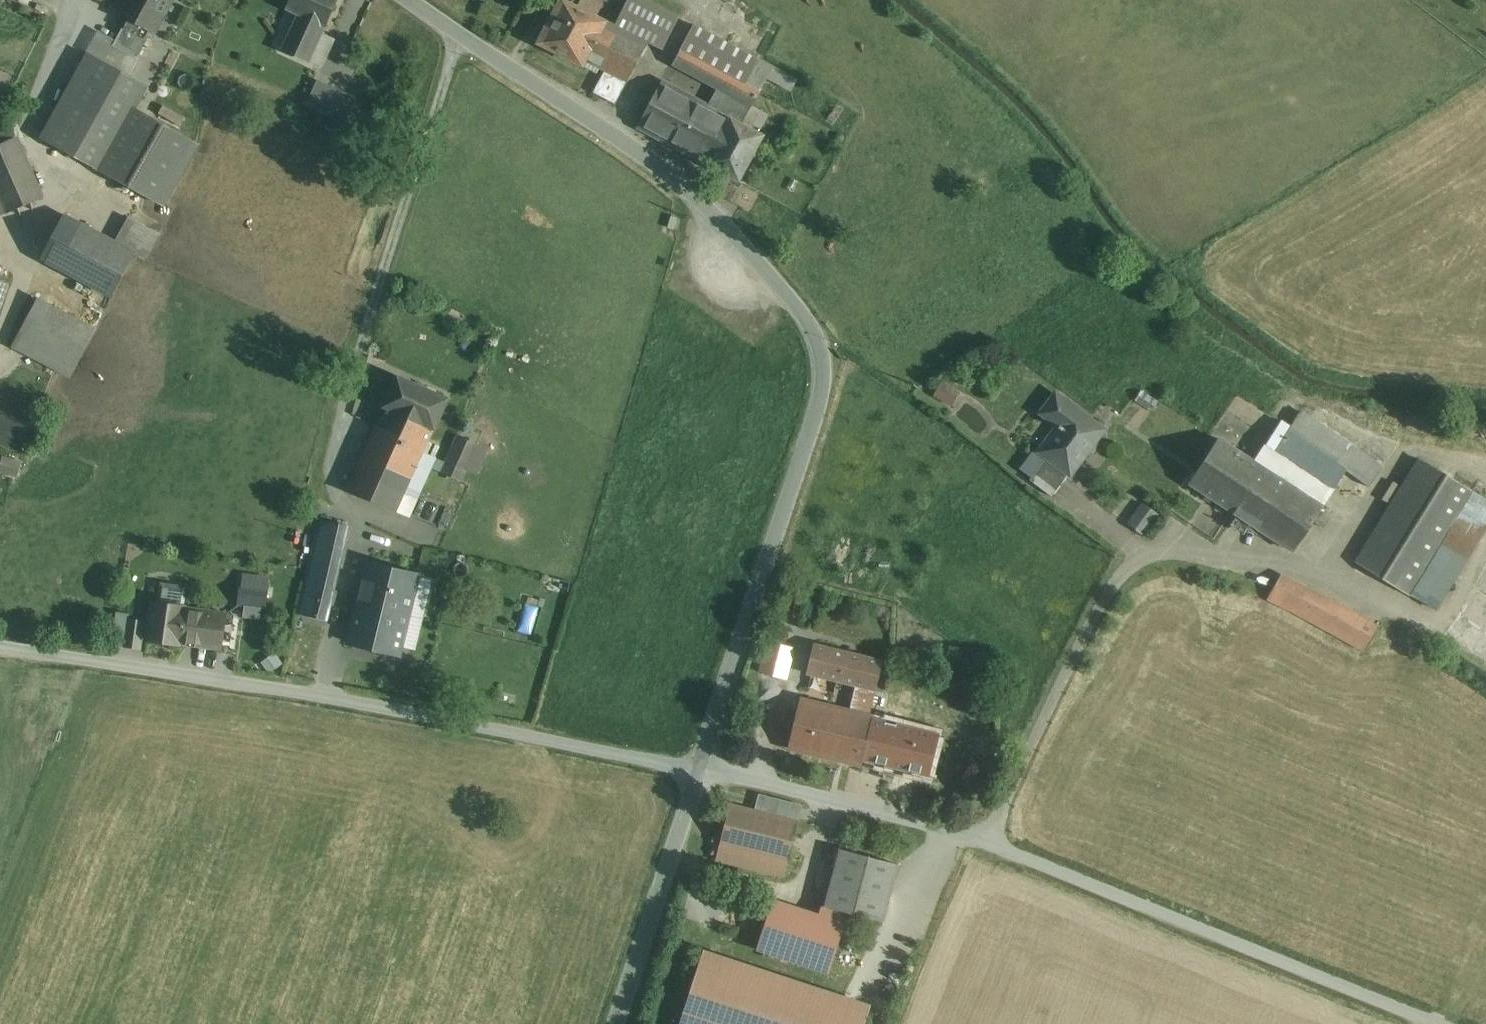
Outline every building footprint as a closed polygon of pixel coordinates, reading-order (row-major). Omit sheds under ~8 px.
[(119,14),(128,19),(152,32),(155,33),(172,0),(126,0),(119,14)] [(325,26),(336,0),(292,0),(288,8),(300,14),(325,26)] [(563,0),(561,0),(538,43),(583,66),(586,61),(599,36),(606,22),(597,17),(570,4),(563,0)] [(594,0),(572,0),(570,4),(597,17),(603,5),(594,0)] [(646,0),(628,0),(615,26),(648,43),(663,50),(680,17),(668,10),(668,11),(646,0)] [(325,26),(300,14),(283,49),(309,61),(309,60),(321,33),(325,26)] [(152,32),(128,19),(120,33),(113,46),(137,59),(152,32)] [(615,26),(606,22),(599,36),(611,42),(598,67),(605,71),(613,75),(628,82),(648,43),(615,26)] [(723,41),(694,25),(682,47),(746,81),(758,59),(723,40),(723,41)] [(334,38),(321,33),(309,60),(321,65),(334,38)] [(599,36),(586,61),(598,67),(611,42),(599,36)] [(746,81),(682,47),(673,65),(717,89),(752,107),(761,90),(746,81)] [(90,54),(43,138),(99,170),(99,169),(133,110),(146,85),(90,54)] [(773,67),(758,59),(746,81),(761,90),(767,79),(768,79),(791,91),(796,80),(772,68),(773,67)] [(613,75),(605,71),(593,93),(616,104),(628,82),(613,75)] [(357,98),(318,80),(306,106),(345,124),(357,98)] [(708,106),(663,82),(639,127),(707,164),(731,119),(711,108),(708,106)] [(752,107),(717,89),(708,106),(711,108),(731,119),(749,129),(759,111),(752,107)] [(172,132),(133,110),(99,169),(99,170),(163,205),(197,145),(172,131),(172,132)] [(749,129),(731,119),(707,164),(739,181),(763,136),(749,129)] [(17,138),(12,126),(0,131),(0,145),(17,138)] [(43,197),(17,138),(0,145),(0,215),(43,197)] [(113,297),(135,254),(136,253),(117,243),(64,216),(41,259),(113,297)] [(159,233),(131,218),(117,243),(136,253),(135,254),(145,260),(159,233)] [(38,298),(13,347),(69,376),(96,330),(38,298)] [(448,399),(398,376),(384,407),(385,407),(434,428),(433,429),(448,399)] [(955,403),(959,390),(941,384),(937,397),(955,403)] [(1103,429),(1060,397),(1056,394),(1042,413),(1058,426),(1039,452),(1047,457),(1069,474),(1070,475),(1103,429)] [(434,428),(385,407),(377,425),(347,490),(396,512),(419,462),(423,452),(433,429),(434,428)] [(1270,438),(1278,443),(1286,430),(1347,469),(1347,471),(1370,487),(1383,468),(1301,412),(1291,427),(1281,421),(1270,438)] [(1274,449),(1283,455),(1335,489),(1347,471),(1347,469),(1286,430),(1278,443),(1274,449)] [(477,444),(459,436),(447,463),(465,471),(477,444)] [(1256,462),(1219,438),(1190,483),(1293,551),(1313,521),(1323,506),(1271,472),(1256,462)] [(1278,443),(1270,438),(1256,462),(1271,472),(1283,455),(1274,449),(1278,443)] [(443,473),(447,463),(423,452),(419,462),(432,468),(443,473)] [(1045,459),(1029,480),(1052,497),(1069,474),(1047,457),(1045,459)] [(1473,491),(1421,459),(1403,487),(1392,505),(1357,562),(1409,594),(1473,491)] [(21,472),(21,462),(4,461),(3,472),(21,472)] [(419,462),(396,512),(409,518),(432,468),(419,462)] [(465,471),(447,463),(443,473),(460,481),(465,471)] [(1383,499),(1392,505),(1403,487),(1394,481),(1383,499)] [(1409,594),(1432,607),(1485,520),(1485,500),(1473,491),(1409,594)] [(1131,525),(1148,532),(1158,509),(1142,501),(1131,525)] [(1323,506),(1313,521),(1323,528),(1333,513),(1323,506)] [(306,583),(334,590),(349,527),(319,520),(304,583),(306,583)] [(416,575),(369,564),(359,603),(407,615),(409,606),(416,576),(416,575)] [(436,568),(419,564),(416,575),(416,576),(409,606),(425,611),(436,568)] [(1267,598),(1293,612),(1307,588),(1281,574),(1267,598)] [(268,579),(260,578),(259,586),(267,587),(268,579)] [(334,590),(306,583),(299,611),(298,611),(298,612),(327,619),(334,590)] [(259,586),(242,584),(239,604),(265,607),(268,587),(267,587),(259,586)] [(1293,612),(1311,622),(1324,597),(1307,588),(1293,612)] [(1377,625),(1324,597),(1311,622),(1363,650),(1377,625)] [(226,614),(186,608),(186,607),(152,602),(147,640),(181,644),(181,643),(221,648),(226,614)] [(407,615),(359,603),(350,642),(398,654),(407,615)] [(800,648),(770,641),(763,673),(793,680),(800,648)] [(881,662),(815,645),(809,672),(857,684),(875,688),(881,662)] [(875,688),(857,684),(850,712),(868,716),(875,688)] [(850,712),(802,700),(790,747),(852,762),(892,772),(893,766),(893,765),(903,727),(903,725),(868,716),(850,712)] [(937,735),(903,727),(893,765),(893,766),(927,773),(937,735)] [(755,810),(798,821),(802,806),(759,796),(755,810)] [(798,821),(755,810),(730,804),(715,860),(784,877),(798,821)] [(898,864),(840,848),(825,906),(835,909),(882,922),(898,864)] [(819,952),(835,909),(825,906),(778,893),(764,933),(819,952)] [(706,953),(683,1023),(861,1023),(867,1005),(706,953)]
